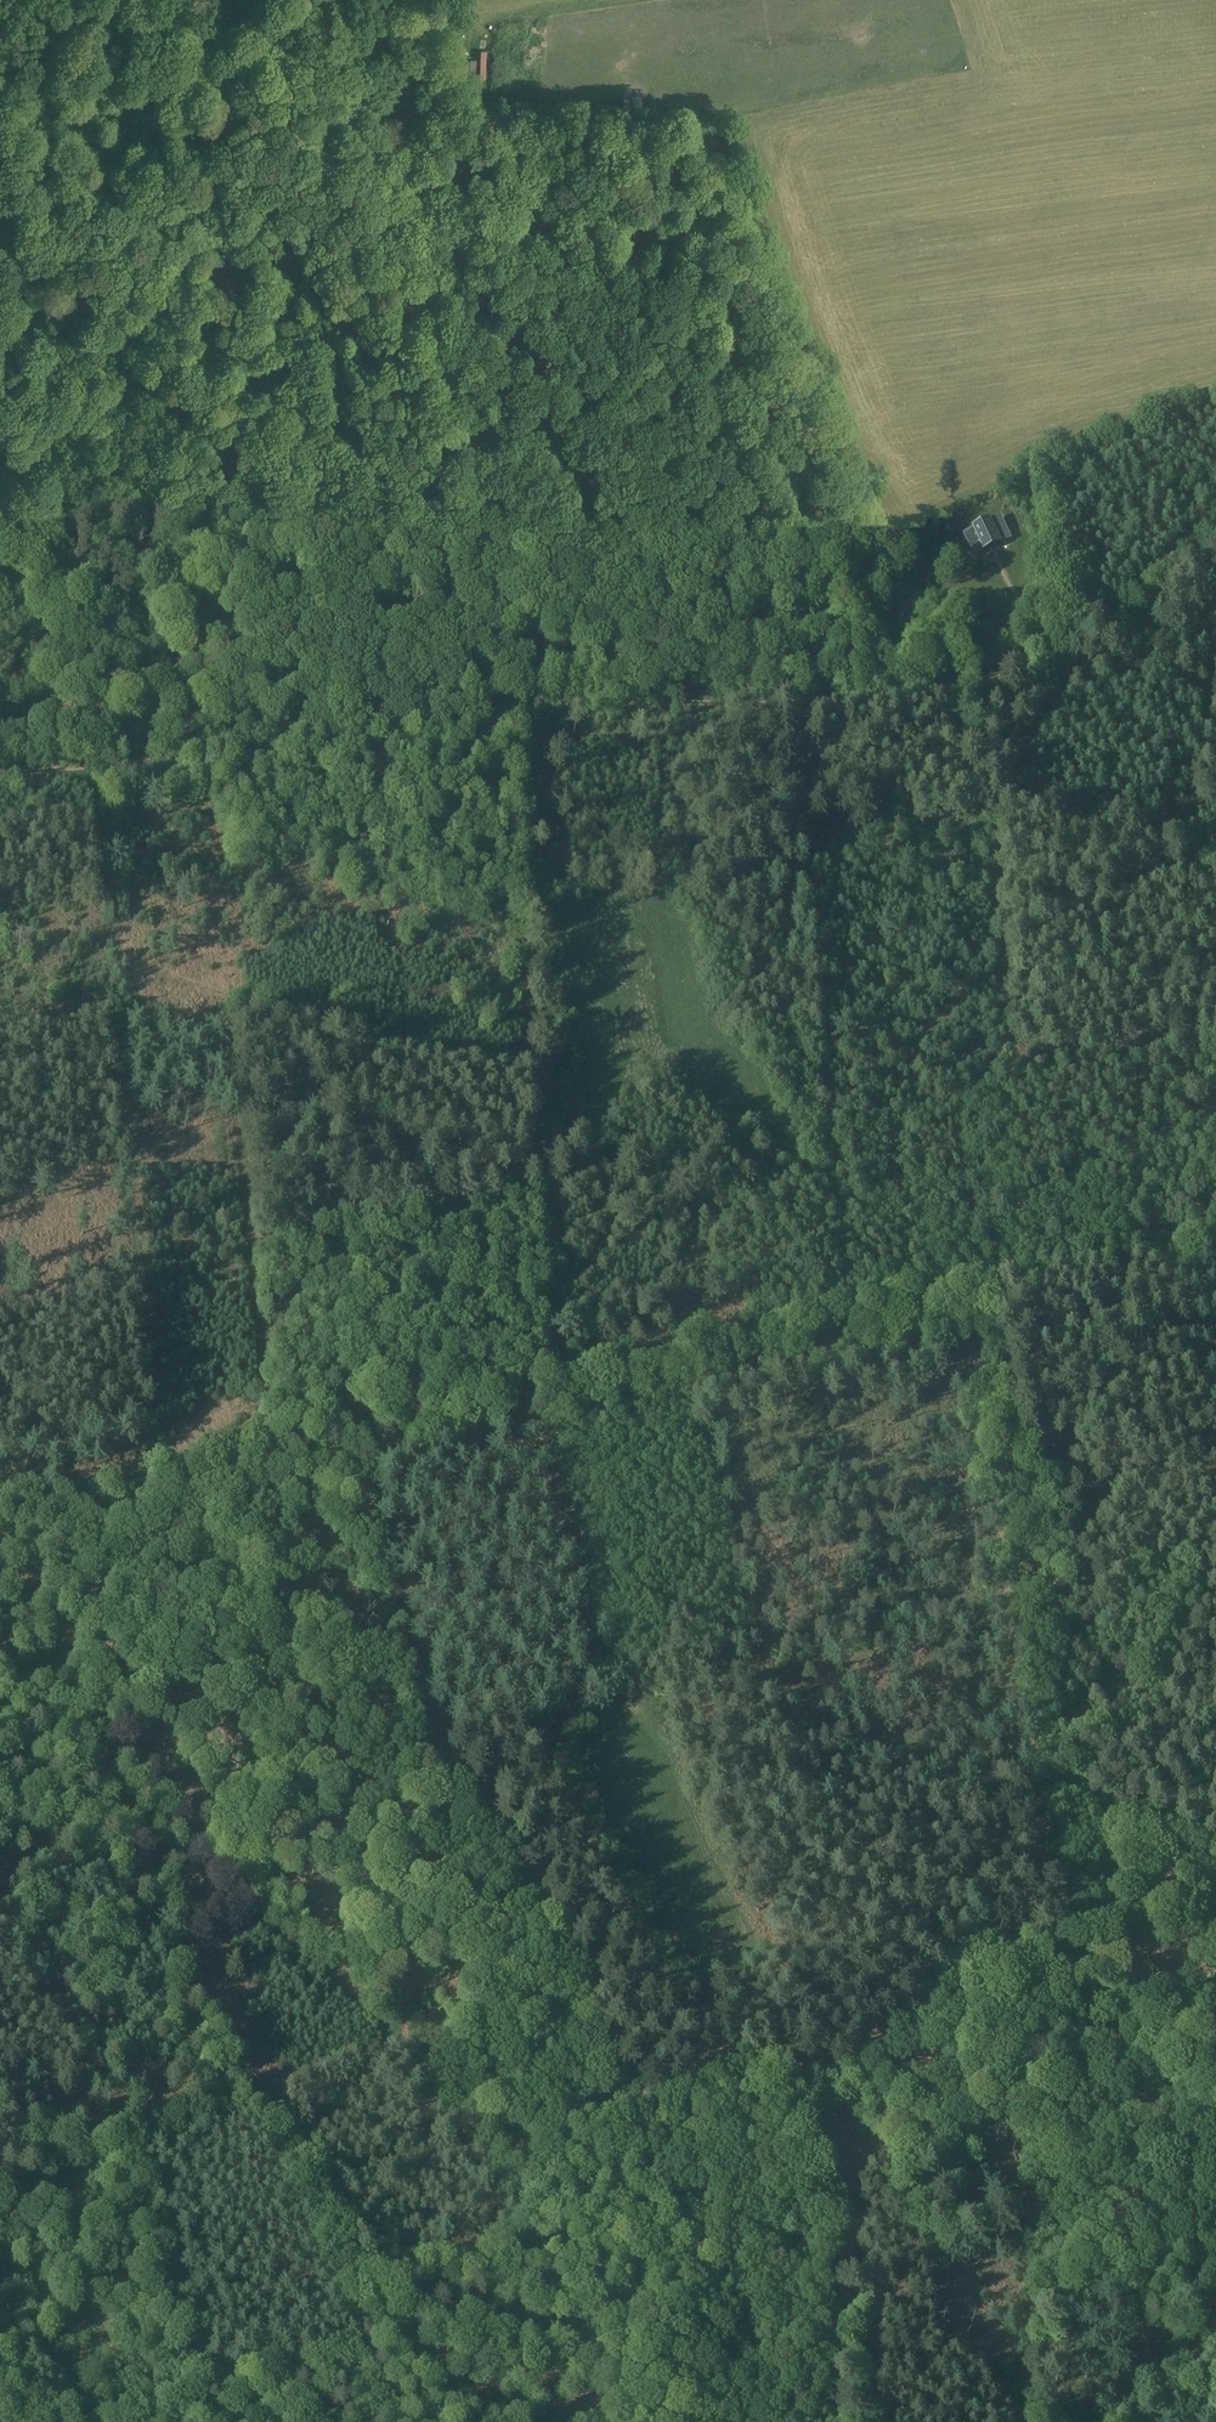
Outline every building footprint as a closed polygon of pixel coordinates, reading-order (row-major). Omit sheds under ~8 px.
[(975,530),(962,536),(973,559),(982,555),(983,556),(1001,547),(1001,546),(1011,542),(1000,518),(990,523),(990,522),(974,529),(975,530)]
